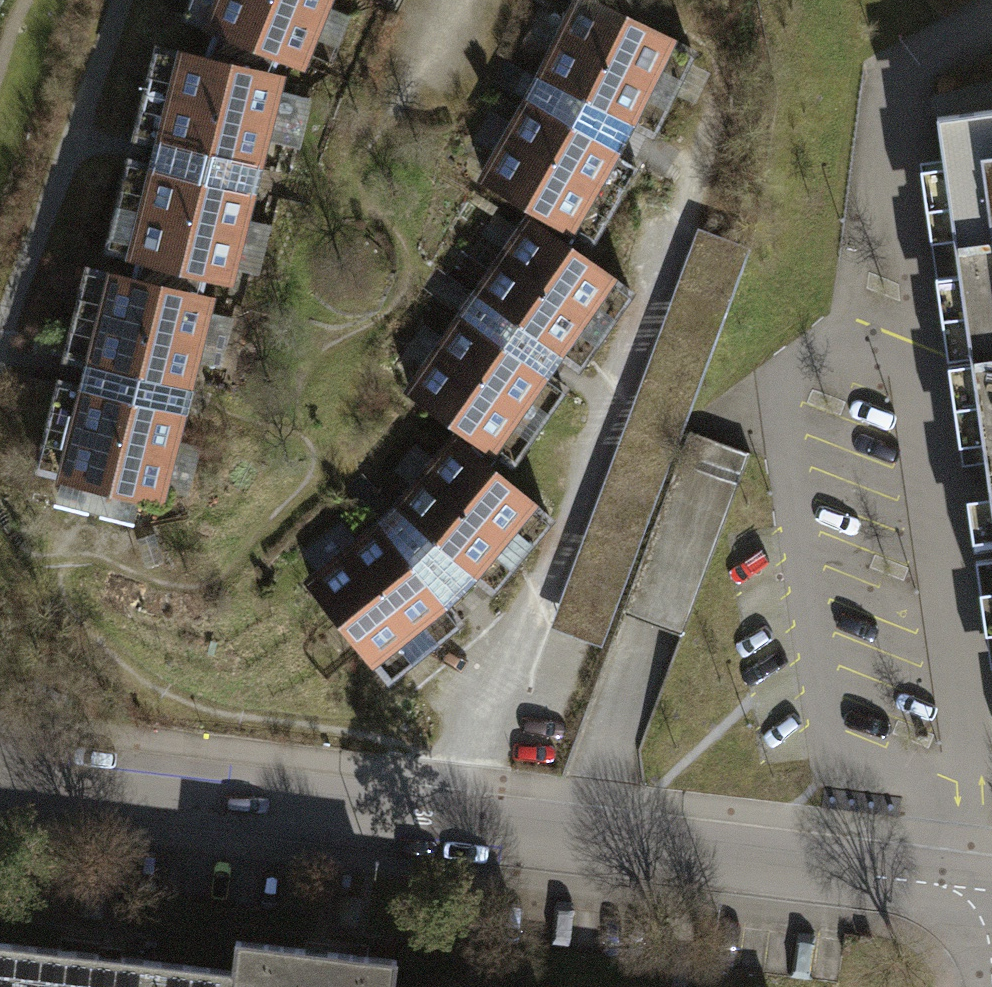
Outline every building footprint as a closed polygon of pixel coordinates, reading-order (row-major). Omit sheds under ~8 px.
[(334,0),(186,0),(170,37),(201,50),(265,78),(293,90),(311,50),(328,58),(343,25),(326,17),(334,0)] [(521,93),(617,144),(622,135),(644,147),(689,62),(571,0),(570,0),(521,93)] [(265,78),(201,50),(194,69),(262,86),(265,78)] [(276,102),(279,90),(262,86),(194,69),(149,59),(127,150),(151,156),(149,167),(254,192),(265,148),(295,156),(306,110),(276,102)] [(521,93),(472,187),(540,223),(568,237),(590,249),(634,166),(612,154),(617,144),(521,93)] [(955,374),(991,369),(991,111),(918,122),(955,374)] [(245,229),(254,192),(149,167),(146,177),(122,171),(100,264),(132,272),(200,288),(230,295),(234,278),(256,284),(268,234),(245,229)] [(558,257),(568,237),(540,223),(532,238),(558,257)] [(519,229),(456,314),(544,378),(550,370),(570,385),(627,307),(558,257),(532,238),(519,229)] [(601,646),(745,253),(696,235),(552,628),(601,646)] [(200,288),(132,272),(127,294),(196,311),(200,288)] [(206,325),(209,315),(196,311),(127,294),(79,282),(56,373),(81,379),(78,390),(183,417),(194,372),(216,378),(228,331),(206,325)] [(456,314),(394,399),(463,449),(485,465),(502,478),(558,402),(537,387),(544,378),(456,314)] [(982,561),(991,560),(991,369),(955,374),(982,561)] [(174,452),(183,417),(78,390),(75,400),(51,394),(27,486),(92,503),(157,519),(161,503),(185,509),(198,458),(174,452)] [(455,459),(475,477),(485,465),(463,449),(455,459)] [(451,455),(375,536),(452,613),(468,599),(486,615),(550,544),(475,477),(455,459),(451,455)] [(375,536),(293,602),(377,706),(450,647),(434,627),(452,613),(375,536)] [(982,561),(991,627),(991,560),(982,561)] [(227,986),(390,986),(393,960),(232,943),(229,969),(227,986)] [(229,969),(0,945),(0,986),(227,986),(229,969)]
